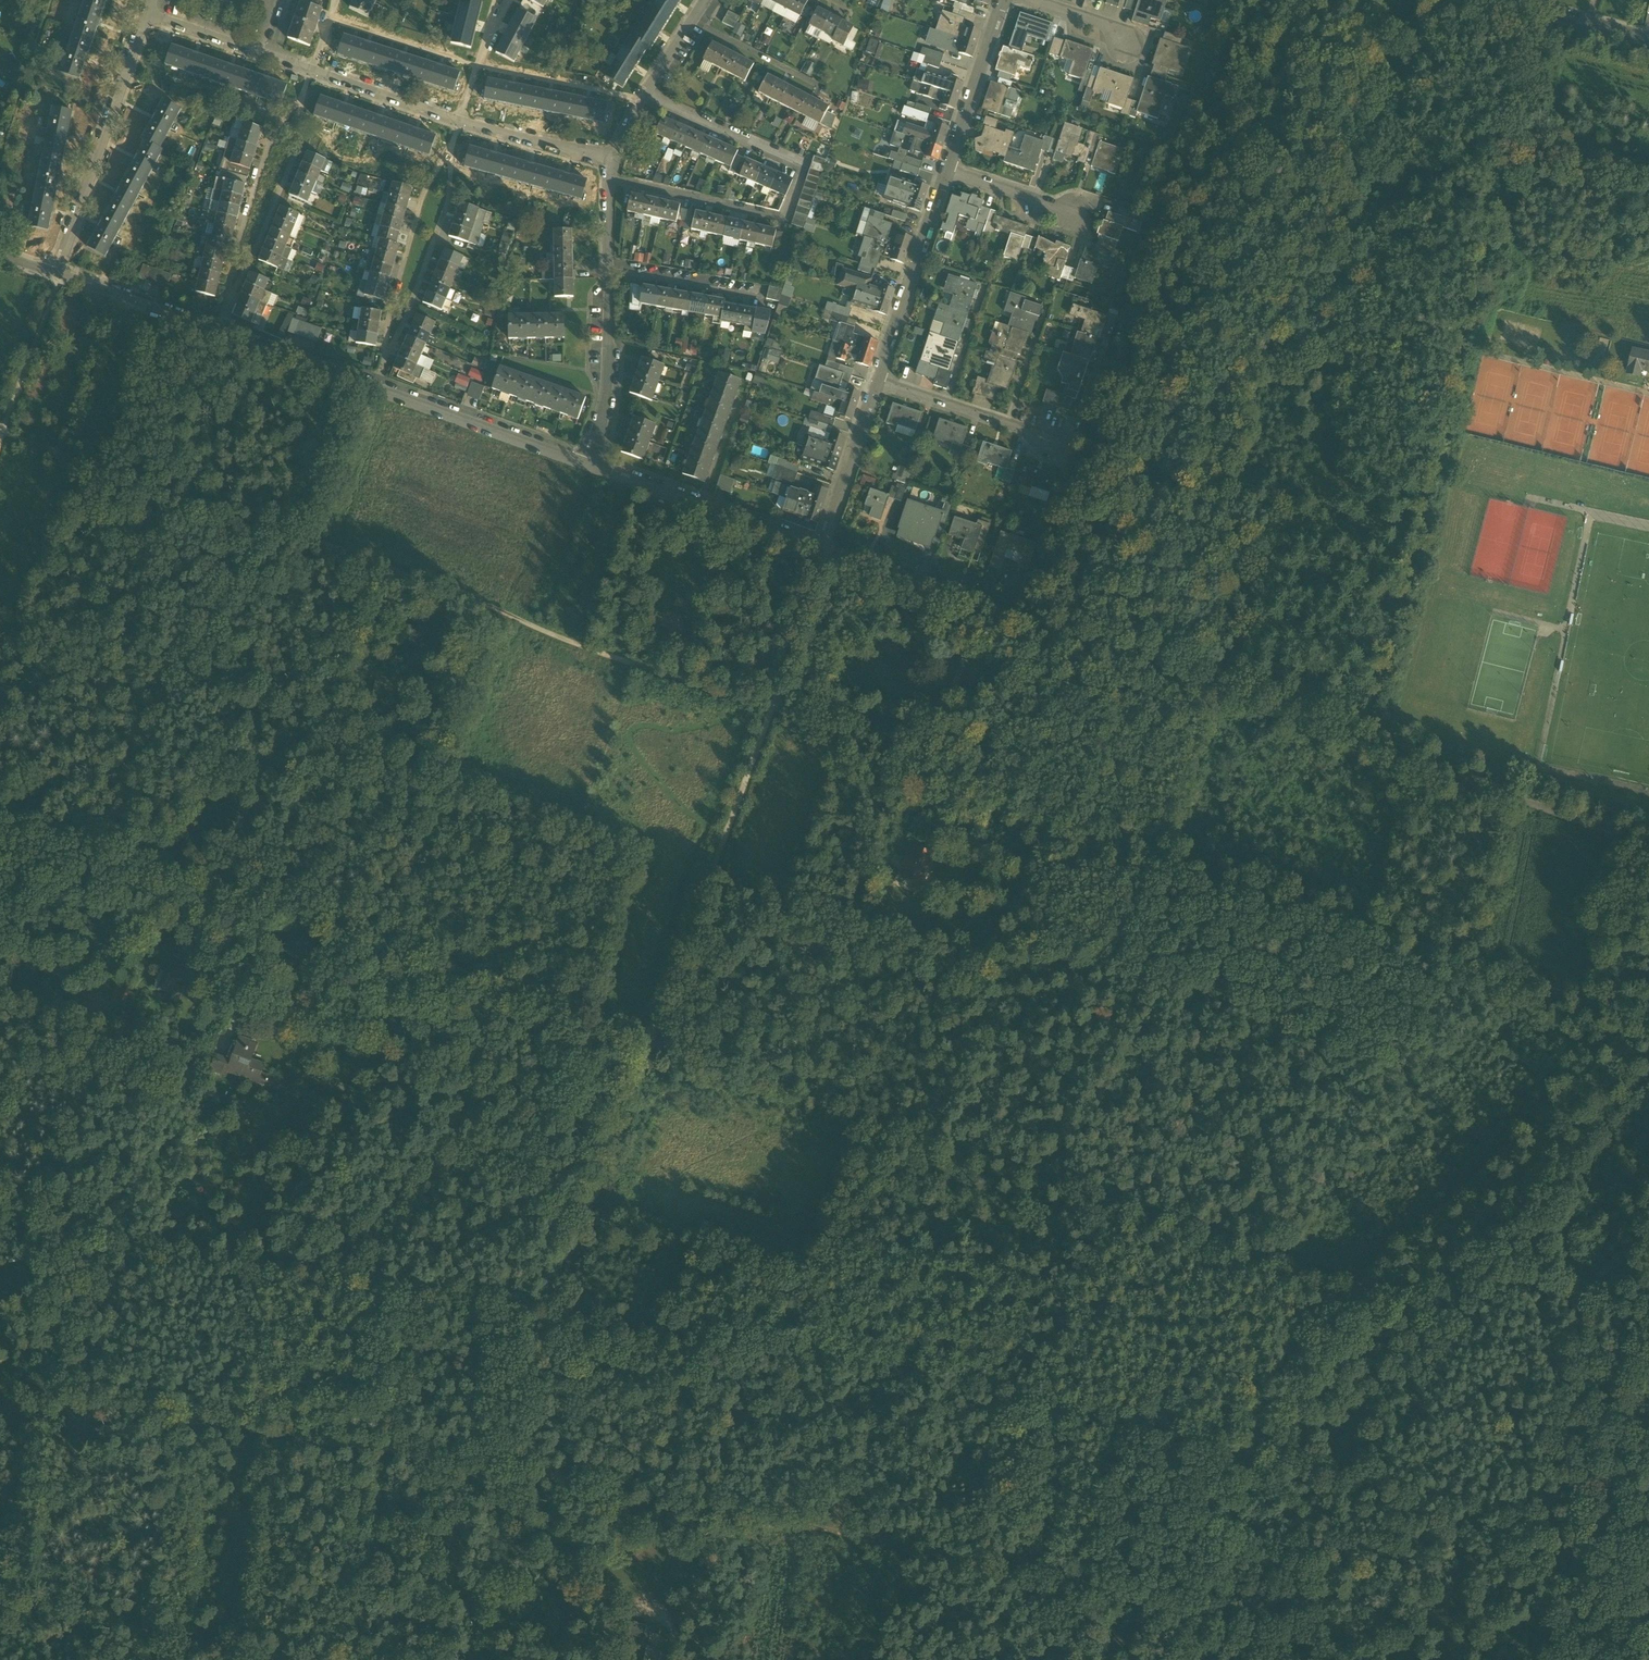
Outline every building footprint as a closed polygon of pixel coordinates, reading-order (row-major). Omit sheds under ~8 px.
[(104,6),(86,0),(83,9),(84,9),(79,23),(78,23),(75,30),(94,37),(97,26),(96,25),(99,18),(100,18),(104,6)] [(350,8),(367,16),(375,0),(354,0),(350,8)] [(472,0),(462,0),(451,43),(470,48),(481,2),(472,0)] [(652,9),(668,19),(680,0),(658,0),(652,9)] [(776,4),(788,10),(793,0),(779,0),(776,4)] [(788,10),(800,17),(809,0),(793,0),(788,10)] [(1118,7),(1124,9),(1127,0),(1120,0),(1118,7)] [(1124,9),(1134,12),(1138,0),(1127,0),(1124,9)] [(1134,12),(1131,22),(1148,27),(1150,19),(1159,22),(1167,0),(1138,0),(1134,12)] [(301,1),(295,18),(316,26),(322,8),(317,6),(301,1)] [(652,9),(634,38),(647,47),(650,48),(668,19),(652,9)] [(818,9),(810,25),(822,32),(830,15),(818,9)] [(535,19),(519,10),(497,51),(513,60),(535,19)] [(740,17),(728,11),(725,17),(737,23),(740,17)] [(958,17),(942,11),(936,31),(963,40),(967,27),(963,26),(965,20),(966,19),(958,17)] [(968,13),(960,11),(958,17),(966,19),(965,20),(973,23),(975,16),(968,13)] [(1052,24),(1021,13),(1011,42),(1024,46),(1027,35),(1046,42),(1052,24)] [(842,21),(830,15),(822,32),(833,38),(842,21)] [(737,23),(725,17),(722,23),(734,29),(737,23)] [(316,26),(295,18),(288,38),(310,45),(316,26)] [(833,38),(832,40),(844,47),(854,27),(842,21),(833,38)] [(980,32),(967,27),(963,40),(976,45),(980,32)] [(94,37),(75,30),(73,36),(75,37),(72,44),(71,43),(65,59),(67,60),(65,67),(63,66),(61,72),(79,78),(85,61),(87,54),(88,54),(94,37)] [(936,31),(931,30),(927,43),(958,53),(963,40),(936,31)] [(1182,38),(1164,33),(1162,40),(1179,46),(1182,38)] [(369,45),(361,42),(361,41),(344,36),(338,55),(344,56),(345,54),(352,56),(351,59),(368,64),(368,61),(375,64),(374,66),(381,68),(387,50),(369,44),(369,45)] [(631,37),(606,76),(623,86),(647,47),(634,38),(631,37)] [(879,56),(883,42),(869,38),(865,52),(879,56)] [(1065,41),(1054,38),(1049,54),(1059,57),(1065,41)] [(976,45),(963,40),(958,53),(960,54),(959,56),(964,58),(965,55),(972,58),(976,45)] [(1094,50),(1065,40),(1065,41),(1059,57),(1077,63),(1072,77),(1082,80),(1083,81),(1086,71),(1094,50)] [(1162,40),(1160,40),(1152,65),(1153,65),(1168,70),(1176,73),(1181,60),(1185,61),(1189,49),(1179,46),(1162,40)] [(753,64),(711,42),(703,59),(745,81),(753,64)] [(1024,46),(1011,42),(1009,49),(1022,53),(1024,46)] [(190,53),(173,47),(167,65),(173,67),(173,65),(180,67),(179,69),(196,75),(196,72),(203,75),(202,77),(208,79),(214,61),(197,55),(197,56),(190,53)] [(943,54),(922,47),(920,55),(924,56),(940,61),(943,54)] [(1009,49),(1003,47),(995,70),(1000,72),(1015,77),(1019,63),(1030,67),(1034,57),(1022,53),(1009,49)] [(404,56),(397,54),(397,53),(387,50),(381,68),(388,71),(389,68),(404,73),(403,75),(411,78),(417,59),(405,55),(404,56)] [(940,61),(924,56),(921,62),(938,68),(940,61)] [(434,65),(417,59),(411,78),(416,79),(417,77),(424,79),(424,82),(440,87),(441,85),(447,87),(447,89),(452,91),(458,73),(441,67),(440,68),(433,66),(434,65)] [(233,68),(225,65),(225,64),(214,61),(208,79),(217,82),(217,80),(231,84),(230,87),(238,89),(244,71),(233,67),(233,68)] [(804,72),(810,74),(814,64),(809,62),(804,72)] [(1168,70),(1153,65),(1151,71),(1166,76),(1168,70)] [(1134,80),(1100,68),(1097,78),(1093,91),(1102,94),(1103,89),(1112,92),(1108,103),(1123,108),(1124,108),(1127,99),(1134,80)] [(261,77),(244,71),(238,89),(244,91),(244,89),(251,91),(251,94),(267,99),(268,97),(275,99),(274,102),(280,104),(286,86),(269,80),(261,78),(261,77)] [(1082,80),(1079,91),(1085,93),(1091,76),(1092,73),(1086,71),(1083,81),(1082,80)] [(1166,76),(1151,71),(1149,77),(1164,82),(1166,76)] [(949,79),(925,72),(921,83),(935,88),(945,91),(949,79)] [(1012,76),(1000,72),(998,78),(999,78),(1010,82),(1012,76)] [(958,77),(951,74),(949,79),(945,91),(945,92),(959,96),(963,83),(956,81),(958,77)] [(798,92),(767,75),(758,92),(789,109),(798,92)] [(1097,78),(1091,76),(1087,89),(1093,91),(1097,78)] [(1149,77),(1147,77),(1138,103),(1135,112),(1136,112),(1157,119),(1165,97),(1173,99),(1177,87),(1164,82),(1149,77)] [(1010,82),(999,78),(997,84),(1010,89),(1012,82),(1010,82)] [(859,79),(857,88),(867,90),(869,81),(859,79)] [(514,86),(505,84),(505,83),(488,80),(484,99),(490,100),(490,98),(497,99),(497,101),(514,105),(515,103),(522,104),(521,106),(528,108),(532,89),(514,85),(514,86)] [(921,83),(913,81),(910,90),(916,92),(916,94),(923,96),(927,85),(921,83)] [(997,84),(990,82),(981,109),(1011,119),(1012,117),(1016,118),(1022,99),(1018,98),(1020,92),(1010,89),(997,84)] [(935,88),(927,85),(923,96),(932,99),(935,88)] [(945,91),(935,88),(932,99),(942,102),(945,92),(945,91)] [(542,91),(532,89),(528,108),(536,109),(536,107),(551,110),(550,112),(559,114),(563,95),(551,93),(550,93),(542,91)] [(1093,91),(1087,89),(1082,101),(1089,103),(1093,91)] [(811,98),(798,92),(789,109),(820,125),(826,112),(828,108),(815,101),(811,99),(811,98)] [(959,96),(945,92),(942,102),(941,104),(947,106),(955,109),(959,96)] [(177,101),(167,95),(164,101),(174,107),(177,101)] [(580,98),(563,95),(559,114),(565,115),(565,113),(573,114),(572,117),(589,120),(589,118),(596,119),(595,121),(602,123),(606,104),(588,100),(588,101),(580,99),(580,98)] [(346,107),(338,104),(338,103),(321,98),(315,116),(321,118),(321,116),(329,118),(328,120),(344,126),(344,124),(352,126),(351,128),(357,130),(363,112),(346,106),(346,107)] [(1133,101),(1127,99),(1124,108),(1123,108),(1121,113),(1128,115),(1133,101)] [(163,101),(154,117),(155,117),(151,124),(142,140),(145,141),(159,149),(162,143),(161,142),(164,136),(166,137),(174,122),(172,121),(175,115),(177,116),(180,110),(174,107),(164,101),(163,101)] [(1138,103),(1133,101),(1128,115),(1134,117),(1136,112),(1135,112),(1138,103)] [(931,108),(916,103),(914,110),(928,115),(929,115),(931,108)] [(928,115),(914,110),(904,106),(901,115),(926,123),(929,115),(928,115)] [(72,113),(53,109),(52,115),(54,115),(52,122),(50,122),(47,138),(49,139),(48,146),(46,146),(44,152),(63,155),(67,138),(66,138),(68,130),(72,113)] [(382,119),(374,117),(374,116),(363,112),(357,130),(365,133),(365,131),(379,136),(379,138),(387,141),(393,122),(382,119)] [(834,116),(826,112),(820,125),(830,130),(834,116)] [(998,121),(985,117),(983,124),(996,128),(998,121)] [(671,121),(663,118),(655,134),(663,138),(664,135),(672,139),(678,125),(671,122),(671,121)] [(262,130),(236,120),(234,128),(241,130),(241,131),(242,131),(239,141),(238,141),(257,147),(256,147),(259,136),(260,137),(262,130)] [(410,128),(393,122),(387,141),(392,143),(393,141),(400,143),(399,145),(416,151),(416,149),(423,151),(422,153),(428,155),(435,137),(417,131),(417,132),(410,129),(410,128)] [(949,128),(935,123),(933,130),(946,135),(949,128)] [(1071,125),(1065,123),(1059,141),(1055,152),(1056,153),(1066,156),(1071,157),(1072,155),(1079,157),(1077,162),(1085,164),(1091,147),(1078,143),(1083,129),(1078,127),(1071,125)] [(996,128),(983,124),(981,130),(985,132),(983,136),(974,139),(975,151),(982,153),(984,147),(994,151),(994,153),(999,154),(998,155),(1005,158),(1009,147),(1013,133),(1006,130),(1005,133),(995,130),(996,128)] [(686,128),(678,125),(672,139),(671,141),(678,144),(679,142),(686,145),(693,132),(686,129),(686,128)] [(932,133),(908,125),(904,135),(918,140),(928,143),(932,133)] [(946,135),(933,130),(932,133),(928,143),(942,148),(946,135)] [(701,135),(693,131),(693,132),(686,145),(685,148),(694,151),(695,149),(701,152),(707,138),(701,135)] [(904,135),(895,132),(890,145),(899,148),(904,135)] [(1103,135),(1095,133),(1091,146),(1097,148),(1099,142),(1100,142),(1103,135)] [(918,140),(904,135),(899,148),(908,151),(914,153),(915,150),(918,140)] [(1020,151),(1009,147),(1005,158),(1004,161),(1034,171),(1041,149),(1043,142),(1042,142),(1025,136),(1020,151)] [(1052,139),(1044,136),(1042,142),(1043,142),(1041,149),(1048,152),(1052,139)] [(716,141),(708,138),(707,138),(701,152),(700,154),(709,158),(710,156),(716,159),(722,145),(716,142),(716,141)] [(1059,141),(1052,138),(1052,139),(1048,152),(1055,154),(1056,154),(1056,153),(1055,152),(1059,141)] [(238,141),(229,139),(226,150),(236,152),(239,142),(238,142),(238,141)] [(928,143),(918,140),(915,150),(925,153),(928,143)] [(145,141),(137,157),(133,165),(132,164),(124,180),(141,189),(144,184),(142,182),(145,176),(148,177),(156,162),(153,161),(157,154),(159,156),(162,150),(159,149),(145,141)] [(257,147),(238,141),(238,142),(239,142),(236,152),(254,158),(252,158),(256,147),(257,148),(257,147)] [(1100,142),(1099,142),(1097,148),(1091,166),(1093,167),(1095,161),(1109,166),(1107,172),(1115,175),(1123,150),(1100,142)] [(942,148),(928,143),(925,153),(924,155),(938,160),(942,148)] [(731,148),(723,144),(722,145),(716,159),(715,161),(724,165),(725,162),(732,165),(736,155),(738,152),(731,149),(731,148)] [(495,156),(486,153),(487,152),(470,148),(465,167),(471,168),(471,166),(479,168),(478,170),(495,175),(495,173),(502,175),(502,177),(508,179),(513,160),(495,155),(495,156)] [(898,154),(906,157),(908,151),(899,148),(898,154)] [(236,152),(226,150),(220,170),(221,170),(248,177),(250,169),(249,169),(252,158),(254,158),(236,152)] [(63,155),(44,152),(43,160),(45,160),(42,174),(40,174),(38,183),(57,187),(59,175),(60,167),(61,168),(63,155)] [(326,160),(307,152),(307,153),(308,153),(304,163),(303,163),(321,171),(320,170),(324,160),(326,161),(326,160)] [(898,154),(891,152),(889,159),(895,161),(920,169),(922,162),(906,157),(898,154)] [(1066,156),(1056,153),(1056,154),(1055,154),(1053,160),(1063,164),(1066,156)] [(732,165),(731,168),(729,172),(734,174),(742,158),(736,155),(732,165)] [(826,160),(814,156),(812,163),(824,167),(826,160)] [(747,160),(742,158),(734,174),(740,177),(747,160)] [(333,163),(326,160),(326,161),(324,160),(320,170),(321,171),(328,174),(333,163)] [(531,166),(523,164),(523,163),(513,160),(508,179),(515,181),(516,179),(530,183),(530,185),(538,187),(543,169),(531,165),(531,166)] [(756,164),(747,160),(740,177),(748,181),(749,178),(756,181),(762,167),(755,164),(756,164)] [(920,169),(895,161),(892,168),(917,176),(920,169)] [(321,171),(303,163),(304,164),(300,174),(298,173),(298,174),(317,182),(317,181),(316,181),(320,171),(321,171)] [(824,167),(812,163),(810,169),(822,173),(824,167)] [(771,171),(762,167),(756,181),(755,183),(764,187),(765,185),(771,188),(777,174),(770,171),(771,171)] [(567,176),(560,174),(560,173),(543,169),(538,187),(544,189),(544,187),(551,189),(551,191),(567,195),(568,194),(575,196),(575,198),(580,199),(585,180),(568,175),(567,176)] [(822,173),(810,169),(808,175),(820,179),(822,173)] [(248,177),(221,170),(219,179),(226,181),(226,180),(246,184),(248,177)] [(785,177),(777,173),(777,174),(771,188),(770,190),(778,194),(779,191),(786,194),(792,181),(785,178),(785,177)] [(317,182),(298,174),(299,174),(295,184),(294,184),(312,192),(313,192),(311,191),(316,181),(317,182)] [(360,174),(358,184),(366,185),(367,175),(360,174)] [(915,183),(891,174),(887,187),(911,195),(915,183)] [(820,179),(808,175),(806,181),(818,185),(820,179)] [(654,181),(670,184),(671,180),(655,176),(654,181)] [(141,189),(124,180),(118,191),(119,191),(115,198),(109,208),(126,217),(130,210),(127,208),(134,195),(137,197),(141,189)] [(208,200),(219,200),(220,180),(215,180),(214,189),(209,189),(208,200)] [(246,184),(226,180),(226,181),(227,181),(224,192),(223,192),(243,196),(241,196),(244,185),(245,185),(246,184)] [(818,185),(806,181),(804,187),(816,191),(818,185)] [(929,187),(916,182),(915,183),(911,195),(925,199),(929,187)] [(57,187),(38,183),(37,188),(39,189),(37,196),(35,196),(32,213),(34,213),(32,221),(30,220),(29,226),(48,230),(52,213),(51,213),(52,206),(53,206),(57,187)] [(413,188),(393,183),(394,184),(391,194),(390,194),(409,200),(408,199),(411,189),(413,189),(413,188)] [(312,192),(294,184),(295,185),(291,195),(289,195),(308,203),(307,202),(311,192),(312,192)] [(365,194),(367,188),(358,185),(356,191),(365,194)] [(816,191),(804,187),(801,193),(814,198),(816,191)] [(911,195),(887,187),(884,197),(893,200),(892,201),(907,207),(911,195)] [(243,196),(223,192),(224,192),(222,203),(220,203),(240,208),(240,207),(239,207),(241,196),(243,197),(243,196)] [(814,198),(801,193),(799,200),(812,204),(814,198)] [(409,200),(390,194),(391,195),(388,205),(387,205),(406,211),(405,210),(408,200),(409,200)] [(641,196),(631,194),(627,211),(637,214),(637,211),(644,213),(647,198),(641,197),(641,196)] [(976,233),(984,208),(982,207),(984,201),(977,198),(978,197),(972,195),(971,197),(962,194),(961,199),(952,196),(946,214),(950,215),(946,226),(943,225),(941,231),(947,233),(945,239),(952,241),(960,215),(969,218),(965,229),(976,233)] [(925,199),(911,195),(907,207),(907,208),(921,212),(925,199)] [(657,200),(648,198),(647,198),(644,213),(644,215),(652,217),(653,215),(660,216),(663,202),(656,200),(657,200)] [(812,204),(799,200),(797,206),(810,210),(812,204)] [(680,205),(672,204),(672,203),(664,201),(660,216),(660,219),(668,221),(669,218),(676,220),(680,205)] [(1130,206),(1117,202),(1116,208),(1118,209),(1128,212),(1130,206)] [(240,208),(220,203),(222,203),(219,214),(218,214),(237,219),(238,218),(236,218),(239,207),(240,208)] [(479,209),(460,203),(459,204),(461,204),(457,215),(456,214),(475,221),(475,220),(474,220),(477,210),(479,210),(479,209)] [(406,211),(387,205),(388,206),(385,216),(384,216),(403,222),(402,221),(405,211),(406,211)] [(810,210),(797,206),(795,212),(808,216),(810,210)] [(299,215),(281,207),(281,208),(282,209),(278,218),(277,218),(276,218),(295,226),(295,225),(294,225),(298,215),(299,216),(299,215)] [(126,217),(109,208),(100,224),(101,224),(97,231),(96,231),(88,246),(105,256),(108,251),(106,249),(109,242),(111,244),(120,229),(117,228),(121,221),(123,223),(126,217)] [(984,208),(976,233),(975,236),(981,238),(983,232),(987,222),(991,210),(984,208)] [(907,214),(893,209),(891,217),(904,222),(907,214)] [(1128,212),(1118,209),(1116,215),(1129,219),(1131,213),(1128,212)] [(693,211),(687,210),(685,221),(690,222),(693,211)] [(885,215),(872,210),(870,216),(883,221),(885,215)] [(998,212),(991,210),(987,222),(983,232),(996,231),(997,226),(993,224),(996,216),(998,212)] [(218,214),(210,212),(207,223),(208,223),(215,225),(216,225),(219,215),(218,214)] [(712,216),(704,214),(695,212),(690,229),(701,232),(701,229),(708,230),(712,216)] [(808,216),(795,212),(793,218),(806,222),(808,216)] [(1116,215),(1107,212),(1104,221),(1103,221),(1097,238),(1101,239),(1099,244),(1112,248),(1112,249),(1115,250),(1122,229),(1132,232),(1135,222),(1116,215)] [(237,219),(218,214),(219,215),(216,225),(215,225),(235,230),(233,229),(236,219),(237,219)] [(475,221),(456,214),(456,215),(457,215),(454,225),(453,225),(472,231),(471,231),(474,220),(475,221)] [(403,222),(384,216),(385,217),(382,227),(381,227),(400,233),(399,232),(402,222),(403,222)] [(727,220),(720,218),(712,216),(708,230),(708,233),(717,235),(718,233),(724,234),(727,220)] [(883,221),(870,216),(863,236),(871,239),(894,247),(898,234),(898,233),(890,230),(892,224),(883,221)] [(996,216),(993,224),(997,226),(996,231),(995,233),(998,234),(999,232),(1011,236),(1003,259),(1016,263),(1021,250),(1026,236),(1028,227),(996,216)] [(295,226),(276,218),(278,219),(273,229),(272,228),(272,229),(291,236),(289,235),(294,225),(295,226)] [(806,222),(793,218),(791,224),(804,229),(806,222)] [(736,221),(727,219),(724,234),(723,237),(732,239),(733,236),(740,238),(743,223),(736,222),(736,221)] [(483,223),(475,220),(475,221),(474,220),(471,231),(472,231),(472,232),(479,234),(483,223)] [(215,225),(208,223),(206,232),(214,234),(213,237),(229,241),(232,241),(231,240),(233,230),(235,230),(215,225)] [(752,225),(743,223),(740,238),(739,240),(749,243),(749,240),(756,241),(759,227),(752,225)] [(472,231),(453,225),(452,226),(454,226),(451,236),(449,236),(468,242),(467,241),(470,231),(472,232),(472,231)] [(400,233),(381,227),(380,227),(382,228),(379,238),(378,238),(377,239),(380,240),(397,244),(396,243),(399,233),(400,233)] [(768,229),(759,227),(756,241),(755,244),(765,246),(766,244),(772,245),(776,231),(768,229)] [(291,236),(272,229),(273,229),(269,239),(268,239),(286,247),(285,246),(289,236),(290,236),(291,236)] [(572,230),(554,230),(554,240),(556,240),(557,247),(572,247),(571,239),(572,239),(572,230)] [(912,239),(898,234),(894,247),(908,251),(912,239)] [(213,237),(209,236),(210,237),(208,247),(206,247),(226,252),(225,251),(227,241),(229,241),(213,237)] [(1026,236),(1021,250),(1027,252),(1032,237),(1026,236)] [(1038,240),(1032,237),(1027,252),(1035,254),(1036,251),(1035,250),(1038,240)] [(1058,248),(1039,238),(1038,240),(1035,250),(1036,251),(1045,255),(1043,261),(1042,266),(1047,267),(1045,276),(1051,278),(1051,279),(1059,282),(1065,266),(1066,263),(1065,262),(1070,248),(1060,244),(1058,248)] [(286,247),(268,239),(269,240),(265,250),(264,249),(263,250),(282,257),(281,257),(285,247),(286,247)] [(894,247),(871,239),(864,259),(877,263),(880,255),(890,259),(894,247)] [(397,244),(380,240),(382,241),(379,251),(377,251),(397,256),(395,256),(398,245),(400,246),(400,245),(397,244)] [(1112,248),(1099,244),(1097,251),(1109,255),(1112,249),(1112,248)] [(206,247),(200,246),(198,257),(204,259),(204,258),(205,259),(207,248),(206,248),(206,247)] [(226,252),(206,247),(206,248),(207,248),(205,259),(204,258),(204,259),(223,263),(224,263),(222,263),(225,252),(226,252)] [(557,247),(554,247),(554,256),(557,256),(557,263),(572,263),(572,256),(572,247),(557,247)] [(908,251),(894,247),(890,259),(890,260),(903,265),(908,251)] [(1097,251),(1085,247),(1081,261),(1080,261),(1077,270),(1074,279),(1091,285),(1098,264),(1109,268),(1111,260),(1113,260),(1114,256),(1109,255),(1097,251)] [(282,257),(263,250),(265,250),(260,261),(259,260),(259,261),(277,268),(278,268),(276,267),(281,257),(282,258),(282,257)] [(462,257),(446,250),(442,261),(458,267),(462,257)] [(397,256),(377,251),(378,251),(375,262),(374,261),(374,262),(393,267),(392,267),(395,256),(396,257),(397,256)] [(634,260),(650,264),(652,255),(636,252),(634,260)] [(864,259),(862,258),(860,264),(875,269),(877,263),(864,259)] [(223,263),(204,259),(205,259),(202,270),(201,269),(201,270),(221,274),(220,274),(222,263),(223,263)] [(458,267),(442,261),(437,271),(454,278),(458,267)] [(393,267),(374,262),(375,262),(372,273),(371,272),(371,273),(390,278),(389,278),(392,267),(393,268),(393,267)] [(557,263),(554,263),(554,272),(555,273),(557,273),(557,279),(572,279),(572,273),(573,273),(572,263),(557,263)] [(875,269),(860,264),(858,271),(873,276),(875,269)] [(150,268),(143,265),(139,277),(146,279),(150,268)] [(1070,268),(1065,266),(1060,279),(1066,281),(1070,268)] [(156,270),(150,268),(146,279),(152,281),(156,270)] [(880,288),(870,285),(872,278),(843,268),(837,285),(854,291),(854,290),(877,298),(880,288)] [(1077,270),(1070,268),(1066,281),(1073,283),(1074,279),(1077,270)] [(221,274),(201,270),(202,270),(200,281),(198,280),(198,281),(218,286),(218,285),(217,285),(219,274),(221,275),(221,274)] [(165,273),(159,271),(155,282),(161,284),(165,273)] [(454,278),(437,271),(433,282),(449,288),(454,278)] [(269,280),(250,272),(250,273),(251,274),(247,284),(246,283),(246,284),(263,291),(265,291),(264,290),(268,280),(269,281),(269,280)] [(171,275),(165,273),(161,284),(167,287),(171,275)] [(390,278),(371,273),(372,273),(369,284),(368,283),(368,284),(387,289),(386,289),(389,278),(390,279),(390,278)] [(978,285),(949,276),(945,288),(954,292),(949,308),(968,314),(978,285)] [(557,279),(555,280),(555,298),(573,297),(573,279),(572,279),(557,279)] [(218,286),(198,281),(200,281),(197,292),(196,291),(196,292),(216,297),(216,296),(214,296),(217,285),(218,286)] [(449,288),(433,282),(429,293),(445,299),(449,288)] [(263,291),(246,284),(247,284),(243,294),(242,294),(259,301),(263,291)] [(387,289),(368,284),(369,284),(366,295),(364,294),(364,295),(384,301),(384,300),(383,300),(386,289),(387,290),(387,289)] [(1074,284),(1070,294),(1086,300),(1090,289),(1074,284)] [(653,288),(643,286),(642,289),(640,304),(657,307),(660,290),(659,289),(653,288)] [(782,289),(769,286),(768,293),(780,296),(782,289)] [(895,291),(881,286),(880,288),(877,298),(891,303),(895,291)] [(642,289),(633,288),(633,305),(639,306),(640,304),(642,289)] [(669,291),(660,289),(659,289),(660,290),(657,307),(665,308),(666,306),(673,307),(676,292),(669,291)] [(877,298),(854,290),(854,291),(850,303),(873,310),(877,298)] [(272,294),(265,291),(263,291),(259,301),(267,304),(268,304),(272,294)] [(685,294),(676,292),(673,307),(673,310),(682,311),(682,309),(689,310),(692,295),(685,294)] [(445,299),(429,293),(424,304),(440,310),(445,299)] [(780,296),(768,293),(766,299),(779,302),(780,296)] [(259,301),(242,294),(243,295),(239,305),(237,304),(237,305),(256,313),(256,312),(255,312),(259,301)] [(701,296),(692,295),(689,310),(689,313),(697,314),(696,318),(703,319),(704,319),(705,316),(708,298),(701,297),(701,296)] [(1042,306),(1014,297),(1011,306),(1007,304),(1004,312),(1012,314),(1011,319),(1014,320),(1012,328),(1028,334),(1030,334),(1033,326),(1034,326),(1037,316),(1039,317),(1042,306)] [(717,299),(708,298),(705,316),(712,317),(713,317),(714,315),(722,316),(724,304),(725,301),(717,299)] [(891,303),(877,298),(873,310),(872,311),(886,316),(891,303)] [(267,304),(259,301),(255,312),(256,312),(256,313),(252,323),(259,326),(267,304)] [(837,306),(828,303),(826,310),(833,312),(834,313),(837,306)] [(733,305),(724,304),(722,316),(721,321),(729,323),(729,321),(737,322),(740,307),(733,306),(733,305)] [(949,308),(939,304),(935,317),(945,321),(940,336),(958,342),(968,314),(949,308)] [(256,313),(237,305),(233,315),(252,323),(256,313)] [(851,310),(837,306),(834,313),(848,317),(851,310)] [(749,308),(740,307),(737,322),(737,324),(746,326),(746,324),(754,325),(756,310),(749,309),(749,308)] [(1084,321),(1076,346),(1074,345),(1071,355),(1089,361),(1098,333),(1102,334),(1108,317),(1079,307),(1075,318),(1084,321)] [(382,312),(362,309),(363,310),(361,320),(360,320),(380,324),(380,323),(378,323),(380,313),(382,313),(382,312)] [(771,312),(757,310),(754,325),(753,327),(752,332),(765,334),(768,323),(771,312)] [(822,317),(829,319),(831,312),(825,310),(822,317)] [(834,313),(833,312),(829,321),(842,325),(842,324),(845,325),(848,317),(834,313)] [(545,338),(545,315),(527,316),(528,339),(545,338)] [(564,338),(563,315),(545,315),(545,338),(564,338)] [(722,316),(714,315),(713,317),(712,317),(711,324),(720,325),(721,321),(722,316)] [(434,323),(418,316),(414,327),(429,334),(434,323)] [(528,339),(527,316),(509,316),(509,339),(528,339)] [(300,321),(293,319),(289,330),(296,332),(300,321)] [(380,324),(360,320),(360,321),(361,321),(359,332),(358,331),(358,332),(378,335),(376,334),(378,324),(380,324)] [(306,324),(300,321),(296,332),(302,335),(306,324)] [(1012,328),(996,323),(992,333),(1000,336),(997,346),(999,346),(996,355),(1016,361),(1018,354),(1020,355),(1024,343),(1025,343),(1028,334),(1012,328)] [(864,338),(852,334),(854,328),(845,325),(842,324),(842,325),(836,342),(849,346),(860,350),(864,338)] [(315,327),(309,325),(305,336),(311,338),(315,327)] [(321,329),(315,327),(311,338),(317,340),(321,329)] [(429,334),(414,327),(409,337),(425,344),(429,334)] [(262,331),(258,341),(269,347),(274,337),(262,331)] [(378,335),(358,332),(359,332),(357,343),(356,343),(376,347),(376,346),(375,346),(376,335),(378,335)] [(940,336),(930,333),(925,346),(936,349),(931,365),(930,366),(932,366),(939,368),(949,372),(949,371),(958,342),(940,336)] [(80,351),(88,350),(88,337),(79,337),(80,351)] [(425,344),(409,337),(404,347),(420,355),(425,344)] [(765,345),(779,349),(781,343),(767,338),(765,345)] [(878,342),(864,338),(860,350),(874,354),(878,342)] [(836,342),(833,341),(829,354),(835,356),(834,358),(836,359),(841,344),(836,342)] [(849,346),(841,344),(836,359),(844,362),(847,353),(849,346)] [(860,350),(849,346),(847,353),(858,356),(860,350)] [(420,355),(404,347),(400,358),(415,365),(420,355)] [(780,362),(781,351),(763,349),(762,360),(780,362)] [(1634,349),(1628,372),(1629,374),(1638,376),(1640,375),(1642,370),(1648,372),(1648,353),(1634,349)] [(874,354),(860,350),(858,356),(855,363),(869,368),(874,354)] [(86,355),(79,352),(76,360),(83,363),(84,361),(86,355)] [(1071,355),(1063,352),(1059,364),(1066,366),(1060,383),(1069,386),(1068,390),(1078,393),(1089,361),(1071,355)] [(996,355),(993,354),(990,363),(994,364),(988,381),(987,384),(991,385),(998,388),(1007,390),(1012,375),(1013,375),(1017,362),(1016,361),(996,355)] [(415,365),(400,358),(395,369),(401,372),(411,376),(415,365)] [(664,366),(642,359),(636,376),(658,384),(664,366)] [(853,370),(827,361),(825,367),(838,372),(851,376),(853,370)] [(926,363),(919,361),(915,374),(922,376),(926,363)] [(931,365),(926,363),(922,376),(928,378),(932,366),(930,366),(931,365)] [(825,367),(819,365),(814,381),(823,384),(823,383),(839,389),(841,382),(835,380),(838,372),(825,367)] [(939,368),(932,366),(928,378),(935,380),(939,368)] [(468,375),(481,381),(484,373),(472,367),(468,375)] [(518,374),(500,367),(492,389),(510,395),(518,374)] [(949,372),(939,368),(935,380),(933,385),(946,389),(951,372),(949,371),(949,372)] [(411,376),(401,372),(398,378),(415,385),(418,379),(411,376)] [(851,376),(838,372),(835,380),(841,382),(848,384),(851,376)] [(740,380),(719,373),(712,394),(733,402),(740,380)] [(454,383),(467,387),(470,378),(457,374),(454,383)] [(534,380),(518,374),(510,395),(527,401),(534,380)] [(658,384),(636,376),(630,393),(651,401),(658,384)] [(988,381),(978,377),(972,393),(981,396),(985,383),(987,384),(988,381)] [(551,386),(534,380),(527,401),(543,407),(551,386)] [(823,384),(814,381),(811,391),(814,392),(819,393),(823,384)] [(839,389),(823,383),(823,384),(819,393),(819,394),(824,395),(842,402),(846,391),(839,389)] [(987,384),(985,383),(981,396),(987,398),(991,385),(987,384)] [(478,386),(472,384),(468,395),(474,397),(478,386)] [(998,388),(991,385),(987,398),(994,400),(998,388)] [(478,386),(474,397),(480,399),(484,388),(478,386)] [(568,392),(551,386),(543,407),(560,413),(568,392)] [(861,394),(847,389),(846,391),(842,402),(856,407),(857,407),(861,394)] [(1053,392),(1047,390),(1042,402),(1049,404),(1053,392)] [(585,398),(568,392),(560,413),(578,419),(585,398)] [(819,393),(814,392),(812,400),(821,403),(824,395),(819,394),(819,393)] [(1059,394),(1053,392),(1049,404),(1055,406),(1059,394)] [(733,402),(712,394),(705,414),(726,422),(733,402)] [(1066,396),(1059,394),(1055,406),(1061,408),(1066,396)] [(842,402),(824,395),(821,403),(827,405),(824,416),(832,419),(835,420),(836,418),(843,421),(844,417),(838,415),(842,402)] [(979,395),(977,403),(990,408),(993,401),(979,395)] [(1072,398),(1066,396),(1061,408),(1068,410),(1072,398)] [(856,407),(842,402),(838,415),(844,417),(852,420),(856,407)] [(921,413),(893,403),(886,423),(896,427),(897,425),(914,431),(915,431),(916,429),(921,413)] [(824,416),(811,412),(808,419),(829,426),(832,419),(824,416)] [(726,422),(705,414),(697,434),(718,442),(726,422)] [(655,425),(634,417),(627,435),(649,442),(655,425)] [(829,426),(808,419),(806,427),(826,434),(829,426)] [(968,428),(939,419),(932,439),(943,442),(944,440),(953,443),(949,455),(958,457),(962,446),(962,445),(968,428)] [(924,432),(916,429),(915,431),(914,431),(911,442),(920,445),(924,432)] [(826,442),(806,435),(803,446),(825,454),(832,433),(830,432),(826,442)] [(846,438),(832,433),(825,454),(839,459),(846,438)] [(718,442),(697,434),(690,454),(711,462),(718,442)] [(649,442),(627,435),(621,452),(642,460),(649,442)] [(1012,452),(983,443),(976,463),(987,466),(988,464),(1005,470),(1006,470),(1007,469),(1012,452)] [(652,445),(651,454),(664,456),(665,447),(652,445)] [(962,445),(962,446),(958,457),(966,460),(970,447),(962,445)] [(825,454),(803,446),(799,458),(821,466),(825,454)] [(711,462),(690,454),(683,474),(704,482),(711,462)] [(839,459),(825,454),(821,466),(821,467),(835,472),(839,459)] [(787,461),(779,459),(776,466),(784,469),(786,462),(787,463),(787,461)] [(787,463),(786,462),(784,469),(797,473),(799,467),(787,463)] [(905,482),(909,469),(898,465),(894,478),(905,482)] [(784,469),(776,466),(772,478),(793,485),(797,473),(784,469)] [(1056,475),(1027,466),(1020,486),(1031,490),(1032,487),(1049,493),(1050,493),(1050,492),(1056,475)] [(1014,471),(1007,469),(1006,470),(1005,470),(1001,481),(1010,484),(1014,471)] [(873,488),(876,479),(863,474),(860,484),(873,488)] [(735,481),(721,475),(716,488),(731,493),(735,481)] [(790,487),(779,483),(776,494),(779,496),(786,498),(790,487)] [(829,491),(815,486),(812,494),(808,506),(822,511),(829,491)] [(898,489),(892,486),(889,495),(889,496),(888,498),(895,500),(898,489)] [(812,494),(790,487),(786,498),(808,506),(812,494)] [(889,495),(870,489),(864,505),(874,508),(871,517),(880,521),(888,498),(889,496),(889,495)] [(1058,495),(1050,492),(1050,493),(1049,493),(1045,504),(1054,507),(1058,495)] [(786,498),(779,496),(776,505),(779,509),(783,510),(786,498)] [(808,506),(786,498),(783,510),(783,511),(804,518),(808,506)] [(942,513),(908,502),(900,530),(911,533),(909,538),(928,543),(929,538),(934,539),(939,522),(942,513)] [(951,506),(945,504),(942,513),(939,522),(945,525),(951,506)] [(822,511),(808,506),(804,518),(804,519),(818,523),(822,511)] [(981,526),(954,517),(949,534),(963,540),(960,549),(973,553),(979,536),(982,527),(981,526)] [(990,525),(983,522),(981,526),(982,527),(979,536),(985,538),(990,525)] [(1036,544),(1001,533),(990,566),(999,569),(1003,558),(1006,549),(1022,554),(1019,563),(1018,567),(1027,570),(1036,544)] [(1006,549),(1003,558),(1019,563),(1022,554),(1006,549)] [(981,663),(975,661),(971,674),(977,675),(981,663)] [(947,681),(935,677),(932,686),(944,690),(947,681)] [(932,855),(915,848),(903,878),(915,883),(917,877),(921,879),(932,855)] [(897,871),(888,867),(882,884),(890,887),(897,871)] [(890,887),(882,884),(879,890),(888,893),(890,887)] [(198,980),(167,969),(165,973),(161,972),(156,988),(160,989),(160,990),(168,992),(169,988),(188,994),(190,989),(199,992),(196,999),(201,1001),(205,988),(197,985),(198,980)] [(127,1009),(117,1005),(115,1010),(128,1015),(131,1008),(128,1007),(127,1009)] [(278,1078),(262,1072),(264,1067),(260,1065),(261,1062),(257,1061),(256,1064),(244,1059),(247,1050),(246,1050),(249,1042),(245,1040),(245,1039),(241,1038),(241,1039),(239,1038),(231,1060),(227,1071),(229,1072),(265,1085),(264,1088),(273,1092),(277,1081),(278,1078)] [(231,1060),(216,1055),(211,1069),(227,1075),(229,1072),(227,1071),(231,1060)] [(287,1085),(277,1081),(273,1092),(283,1096),(287,1085)] [(358,1110),(348,1108),(346,1115),(360,1119),(363,1107),(359,1106),(358,1110)] [(189,1196),(203,1195),(202,1181),(189,1182),(189,1196)] [(648,1650),(646,1659),(651,1659),(654,1659),(656,1652),(648,1650)]
